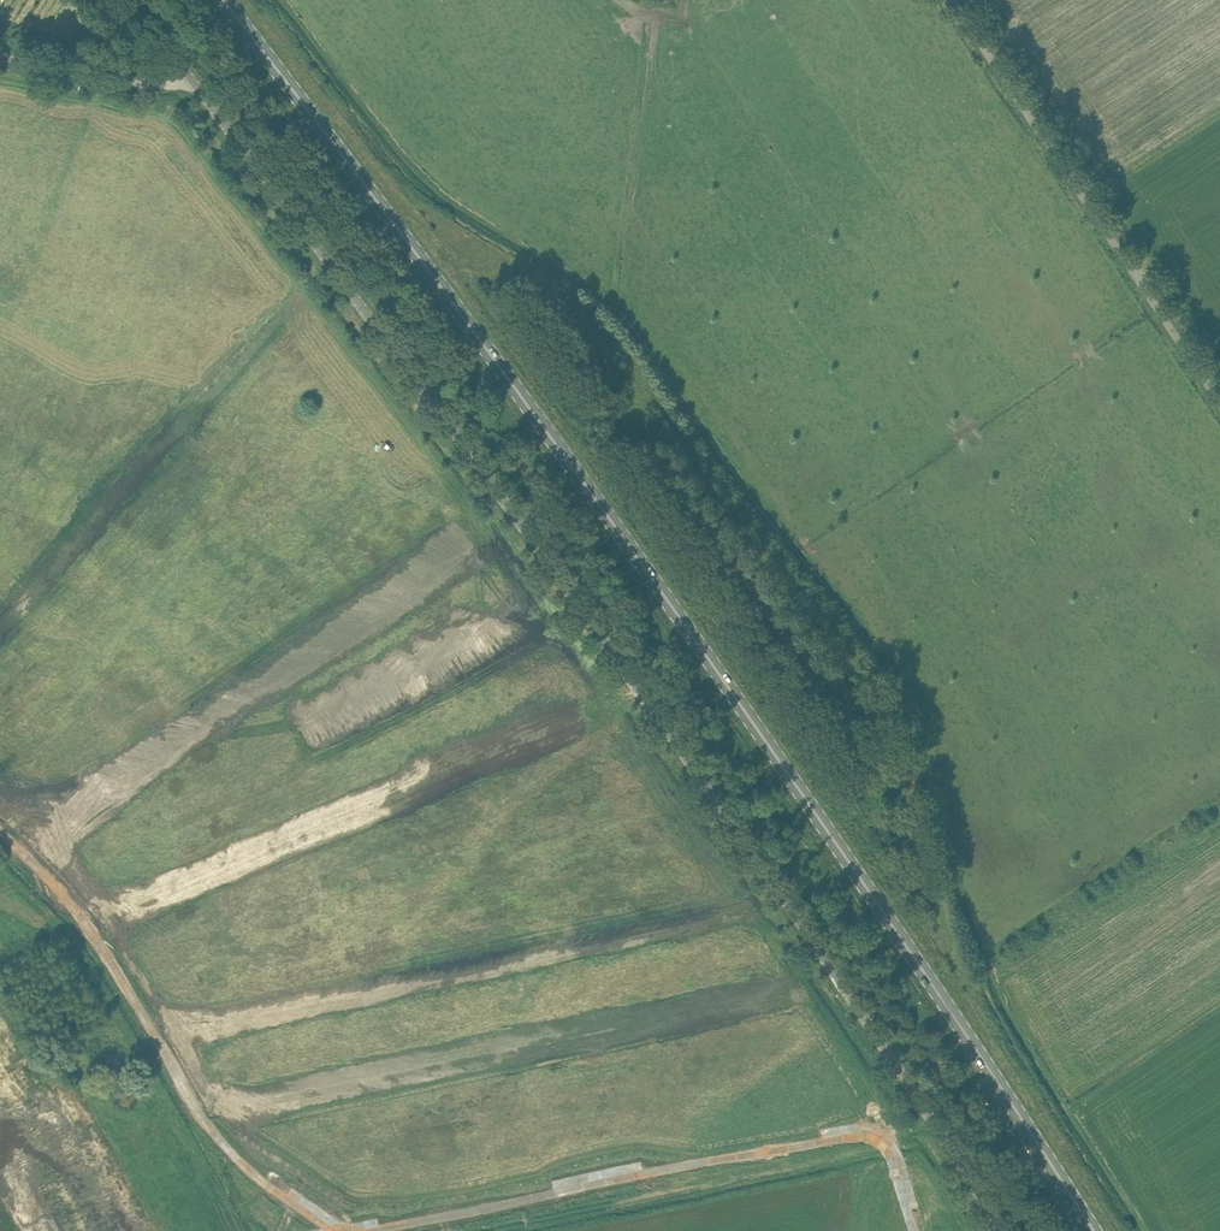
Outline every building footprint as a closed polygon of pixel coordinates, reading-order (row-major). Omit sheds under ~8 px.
[(77,1071),(87,1065),(82,1057),(72,1064),(77,1071)] [(96,1114),(107,1108),(94,1087),(83,1094),(96,1114)]
